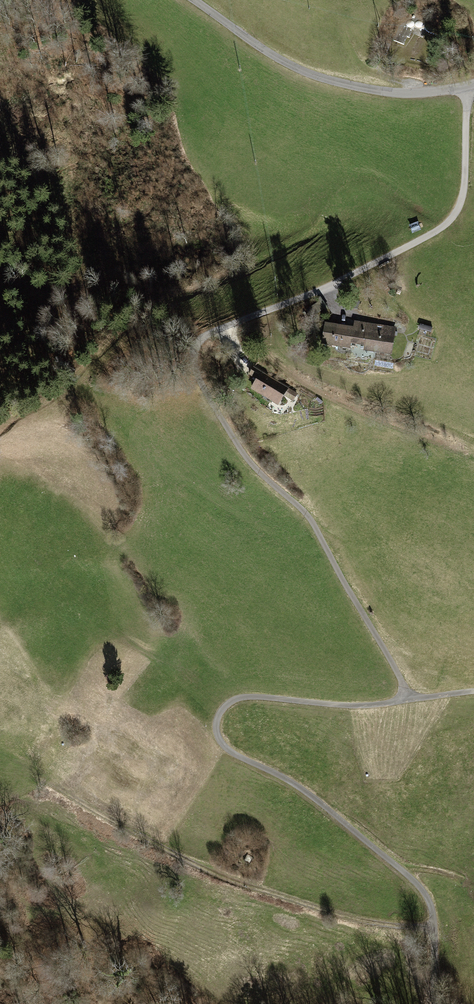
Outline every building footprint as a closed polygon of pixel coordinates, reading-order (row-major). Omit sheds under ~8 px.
[(399,23),(392,40),(404,44),(407,36),(409,37),(414,27),(421,30),(422,29),(442,38),(446,30),(414,16),(415,15),(410,13),(406,22),(404,22),(403,22),(402,23),(401,24),(399,23)] [(359,301),(354,299),(351,305),(357,308),(359,301)] [(324,308),(320,302),(308,309),(312,315),(324,308)] [(326,324),(323,343),(349,347),(349,341),(366,343),(365,349),(390,353),(394,327),(358,322),(357,328),(326,324)] [(254,367),(250,374),(258,379),(252,388),(278,403),(287,388),(268,377),(268,376),(254,367)] [(254,858),(248,854),(244,861),(250,864),(254,858)]
